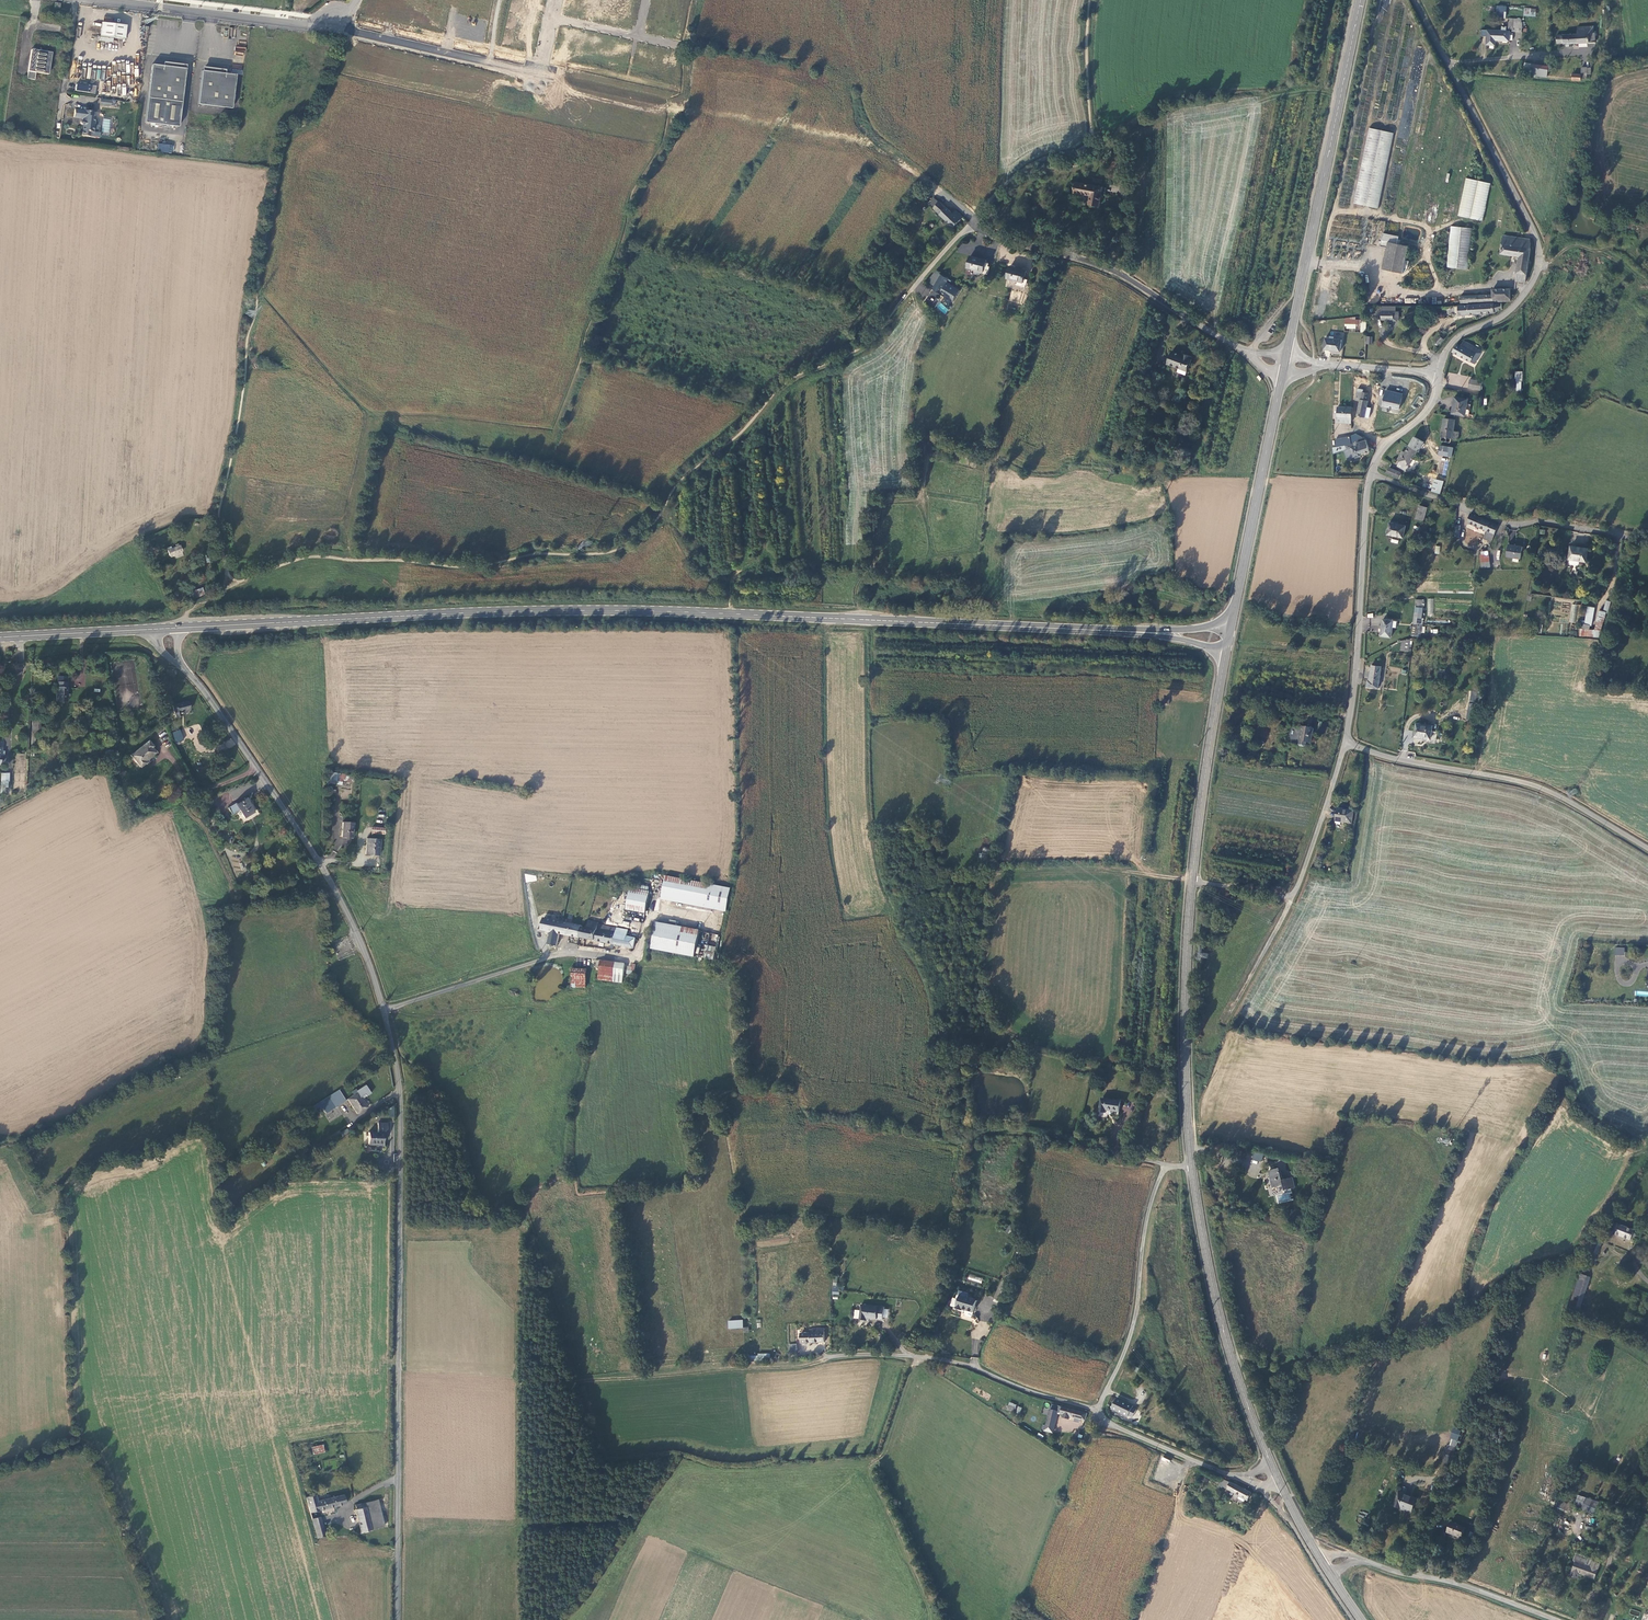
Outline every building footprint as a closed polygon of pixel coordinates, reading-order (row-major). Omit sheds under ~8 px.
[(1505,18),(1506,6),(1496,5),(1495,17),(1505,18)] [(1525,19),(1510,19),(1509,29),(1512,29),(1512,32),(1526,32),(1527,22),(1525,22),(1525,19)] [(124,25),(99,21),(97,36),(122,39),(124,25)] [(1487,31),(1487,40),(1509,41),(1510,32),(1506,31),(1506,27),(1502,27),(1502,31),(1487,31)] [(1595,41),(1595,33),(1594,33),(1593,27),(1577,27),(1577,34),(1557,35),(1557,43),(1564,43),(1564,44),(1570,44),(1589,43),(1589,41),(1595,41)] [(238,46),(236,53),(243,55),(245,48),(238,46)] [(30,49),(28,70),(34,72),(48,74),(51,52),(30,49)] [(153,123),(177,127),(184,68),(151,64),(143,122),(149,123),(149,125),(153,126),(153,123)] [(1530,74),(1547,77),(1548,69),(1531,67),(1530,74)] [(1591,76),(1591,70),(1591,67),(1582,67),(1582,75),(1573,74),(1573,81),(1582,81),(1582,78),(1591,79),(1591,76)] [(28,70),(26,77),(34,79),(34,72),(28,70)] [(201,70),(196,104),(230,108),(234,75),(201,70)] [(96,93),(97,85),(76,83),(75,91),(96,93)] [(79,123),(80,124),(80,126),(81,126),(80,134),(88,135),(89,131),(92,131),(94,116),(91,115),(92,111),(85,110),(85,107),(82,107),(82,109),(73,108),(72,116),(81,117),(81,120),(80,120),(79,120),(79,121),(78,121),(78,122),(79,122),(79,123)] [(103,119),(102,132),(109,133),(110,119),(103,119)] [(1368,128),(1353,203),(1378,208),(1393,133),(1368,128)] [(158,143),(157,152),(172,153),(173,144),(158,143)] [(1483,221),(1490,183),(1465,178),(1457,216),(1483,221)] [(1103,188),(1076,182),(1075,192),(1091,196),(1089,201),(1100,203),(1103,188)] [(952,214),(935,198),(929,204),(953,227),(963,218),(956,210),(952,214)] [(1446,268),(1467,270),(1471,228),(1450,226),(1446,268)] [(1403,274),(1409,247),(1397,243),(1399,237),(1383,233),(1382,238),(1380,238),(1379,241),(1381,242),(1380,247),(1387,248),(1382,269),(1403,274)] [(1531,249),(1530,239),(1504,235),(1501,253),(1519,256),(1516,281),(1525,282),(1531,249)] [(984,269),(989,270),(990,267),(988,267),(989,264),(986,263),(986,261),(971,256),(967,267),(983,272),(984,269)] [(1027,270),(1010,266),(1007,278),(1024,283),(1027,270)] [(937,271),(928,281),(935,285),(942,275),(937,271)] [(1483,273),(1461,273),(1462,281),(1482,282),(1483,273)] [(942,275),(935,285),(933,288),(940,293),(947,282),(949,279),(942,275)] [(959,290),(947,282),(940,293),(952,301),(959,290)] [(1476,302),(1511,301),(1510,288),(1492,289),(1492,294),(1476,295),(1476,302)] [(944,314),(948,310),(941,302),(937,306),(944,314)] [(1495,313),(1504,309),(1504,303),(1494,303),(1462,305),(1462,314),(1495,313)] [(1381,320),(1393,320),(1393,312),(1381,312),(1381,320)] [(1324,349),(1340,351),(1342,340),(1326,338),(1324,349)] [(1482,352),(1464,341),(1461,347),(1457,344),(1453,352),(1475,364),(1482,352)] [(1177,372),(1186,375),(1193,357),(1187,355),(1186,357),(1172,352),(1168,363),(1179,368),(1177,372)] [(1482,382),(1470,379),(1469,389),(1481,391),(1482,382)] [(1357,414),(1358,414),(1364,415),(1369,393),(1361,391),(1359,399),(1357,414)] [(1401,395),(1393,393),(1390,392),(1388,406),(1395,407),(1398,408),(1401,395)] [(1455,397),(1452,413),(1468,416),(1470,405),(1467,404),(1468,399),(1455,397)] [(1352,419),(1352,417),(1351,407),(1337,407),(1337,422),(1350,423),(1351,419),(1352,419)] [(1444,418),(1441,441),(1452,443),(1452,439),(1458,439),(1459,431),(1454,430),(1455,419),(1444,418)] [(1336,446),(1351,443),(1350,436),(1334,439),(1336,446)] [(1404,455),(1412,459),(1417,450),(1419,451),(1423,442),(1415,437),(1404,455)] [(1347,459),(1370,451),(1365,440),(1357,443),(1358,446),(1349,449),(1344,451),(1347,459)] [(1438,454),(1451,456),(1453,447),(1440,445),(1438,454)] [(1406,470),(1412,459),(1404,455),(1398,466),(1406,470)] [(1437,474),(1446,475),(1448,459),(1440,457),(1437,474)] [(1403,469),(1392,464),(1389,472),(1400,477),(1403,469)] [(1435,477),(1432,490),(1441,492),(1444,479),(1435,477)] [(1424,520),(1427,507),(1419,505),(1415,518),(1424,520)] [(1498,525),(1470,513),(1467,522),(1479,528),(1487,531),(1484,538),(1492,541),(1498,525)] [(1405,526),(1390,522),(1387,533),(1402,537),(1405,526)] [(1410,545),(1417,547),(1421,531),(1414,529),(1410,545)] [(1521,546),(1508,544),(1506,555),(1514,556),(1513,560),(1520,561),(1521,546)] [(180,545),(168,550),(170,556),(182,552),(180,545)] [(1587,547),(1571,545),(1569,558),(1570,558),(1570,561),(1571,563),(1577,564),(1579,563),(1579,559),(1585,561),(1587,547)] [(1482,561),(1489,560),(1490,560),(1489,553),(1480,554),(1481,561),(1482,561)] [(205,594),(203,589),(203,587),(191,591),(194,598),(205,594)] [(1416,598),(1415,607),(1423,608),(1424,598),(1416,598)] [(1607,611),(1611,602),(1606,600),(1603,610),(1607,611)] [(1569,622),(1576,623),(1578,605),(1571,604),(1569,622)] [(1603,621),(1606,611),(1600,609),(1594,630),(1590,629),(1590,624),(1592,624),(1594,607),(1587,606),(1585,623),(1581,623),(1580,634),(1598,636),(1602,620),(1603,621)] [(1415,607),(1413,623),(1419,624),(1421,624),(1423,608),(1415,607)] [(1398,621),(1383,619),(1380,635),(1391,637),(1393,627),(1397,628),(1398,621)] [(1411,641),(1402,640),(1401,650),(1409,651),(1411,641)] [(1368,681),(1367,686),(1378,687),(1381,667),(1372,665),(1369,681),(1368,681)] [(66,702),(68,682),(58,681),(56,701),(66,702)] [(187,701),(173,705),(176,717),(181,716),(180,712),(189,710),(187,701)] [(1471,720),(1474,704),(1469,703),(1466,719),(1471,720)] [(31,733),(36,733),(39,733),(40,720),(31,719),(30,733),(31,733)] [(1426,739),(1425,742),(1436,744),(1437,733),(1432,732),(1433,725),(1416,723),(1415,737),(1426,739)] [(1301,727),(1299,741),(1299,745),(1300,746),(1305,747),(1306,746),(1307,742),(1311,742),(1313,728),(1301,727)] [(139,766),(155,753),(150,748),(152,746),(148,741),(131,755),(139,766)] [(336,773),(335,781),(338,781),(339,778),(345,779),(346,774),(336,773)] [(245,796),(227,806),(231,813),(239,809),(244,817),(254,811),(245,796)] [(1338,808),(1336,821),(1352,823),(1354,810),(1338,808)] [(352,837),(353,823),(343,822),(342,837),(352,837)] [(380,840),(367,839),(366,855),(379,855),(380,840)] [(979,853),(978,859),(988,861),(989,848),(982,848),(982,853),(979,853)] [(727,911),(731,888),(667,876),(662,900),(727,911)] [(649,891),(631,888),(627,910),(645,913),(649,891)] [(582,925),(544,918),(541,929),(544,930),(550,931),(550,935),(548,944),(557,945),(559,933),(583,938),(585,927),(582,927),(582,925)] [(587,928),(597,930),(599,922),(589,920),(587,928)] [(700,930),(657,922),(652,948),(695,956),(700,930)] [(587,928),(585,927),(583,938),(614,944),(616,933),(597,930),(587,928)] [(623,928),(618,927),(616,934),(616,933),(614,944),(633,948),(636,937),(627,935),(628,929),(623,928)] [(716,943),(718,935),(710,933),(707,944),(714,946),(715,943),(716,943)] [(714,960),(714,946),(705,946),(704,959),(714,960)] [(1624,947),(1615,947),(1614,955),(1624,955),(1624,947)] [(601,961),(600,967),(598,980),(614,982),(617,963),(601,961)] [(631,966),(627,966),(626,974),(633,975),(635,964),(631,963),(631,966)] [(576,987),(586,987),(587,970),(573,969),(572,986),(576,987)] [(344,1099),(338,1090),(329,1096),(335,1105),(344,1099)] [(357,1091),(352,1094),(347,1098),(357,1113),(367,1106),(357,1091)] [(1121,1100),(1100,1097),(1098,1112),(1106,1113),(1107,1110),(1119,1112),(1121,1100)] [(328,1121),(340,1117),(338,1110),(326,1113),(328,1121)] [(369,1132),(368,1144),(375,1144),(375,1143),(382,1143),(383,1133),(369,1132)] [(1261,1162),(1263,1154),(1254,1152),(1252,1159),(1261,1162)] [(1284,1185),(1285,1190),(1295,1187),(1293,1178),(1282,1180),(1280,1169),(1269,1171),(1272,1188),(1284,1185)] [(1634,1233),(1635,1231),(1619,1224),(1616,1233),(1631,1239),(1632,1236),(1635,1237),(1637,1234),(1634,1233)] [(1597,1254),(1603,1241),(1595,1237),(1589,1251),(1597,1254)] [(969,1274),(967,1279),(981,1283),(983,1278),(969,1274)] [(1580,1274),(1569,1307),(1579,1311),(1591,1277),(1580,1274)] [(960,1294),(957,1307),(973,1312),(977,1300),(960,1294)] [(885,1308),(862,1305),(860,1320),(866,1321),(867,1318),(883,1320),(885,1308)] [(728,1328),(743,1329),(743,1320),(728,1320),(728,1328)] [(825,1342),(825,1328),(814,1328),(814,1330),(810,1330),(810,1333),(802,1333),(802,1342),(825,1342)] [(796,1344),(788,1344),(789,1354),(797,1354),(796,1344)] [(1129,1415),(1133,1417),(1137,1409),(1133,1407),(1133,1406),(1118,1399),(1113,1410),(1128,1417),(1129,1415)] [(1007,1410),(1014,1411),(1015,1403),(1008,1402),(1007,1410)] [(1064,1415),(1063,1418),(1070,1420),(1071,1417),(1076,1418),(1075,1420),(1076,1421),(1080,1422),(1081,1422),(1081,1419),(1086,1420),(1088,1413),(1060,1406),(1059,1412),(1062,1413),(1061,1414),(1064,1415)] [(1057,1418),(1052,1416),(1049,1425),(1055,1427),(1056,1422),(1057,1418)] [(322,1453),(321,1445),(310,1447),(312,1455),(322,1453)] [(1451,1465),(1453,1457),(1444,1454),(1442,1463),(1451,1465)] [(1579,1469),(1573,1467),(1570,1476),(1575,1477),(1579,1469)] [(1238,1486),(1223,1478),(1219,1484),(1222,1486),(1223,1486),(1229,1489),(1231,1484),(1237,1487),(1238,1486)] [(1231,1484),(1229,1489),(1247,1500),(1251,1493),(1249,1491),(1238,1486),(1237,1487),(1231,1484)] [(1403,1485),(1400,1491),(1406,1494),(1409,1488),(1403,1485)] [(1401,1508),(1412,1512),(1417,1498),(1406,1494),(1400,1491),(1393,1506),(1400,1509),(1401,1508)] [(345,1503),(343,1495),(330,1498),(318,1501),(316,1494),(306,1497),(310,1512),(345,1503)] [(1574,1505),(1581,1508),(1584,1502),(1576,1498),(1574,1505)] [(364,1502),(371,1529),(384,1526),(377,1499),(364,1502)] [(361,1531),(371,1529),(364,1502),(355,1505),(356,1509),(355,1509),(361,1531)] [(1569,1513),(1572,1505),(1565,1502),(1562,1510),(1569,1513)] [(1584,1502),(1581,1508),(1589,1511),(1592,1505),(1584,1502)] [(315,1529),(323,1527),(320,1517),(312,1519),(315,1529)] [(1451,1522),(1447,1532),(1462,1539),(1466,1528),(1451,1522)] [(325,1535),(323,1527),(315,1529),(317,1537),(325,1535)] [(1576,1556),(1574,1561),(1578,1562),(1577,1567),(1575,1567),(1571,1576),(1578,1579),(1580,1574),(1581,1572),(1586,1574),(1586,1576),(1594,1579),(1600,1565),(1593,1562),(1591,1567),(1585,1564),(1586,1560),(1576,1556)] [(1594,1560),(1587,1557),(1586,1560),(1585,1564),(1591,1567),(1593,1562),(1594,1560)]
